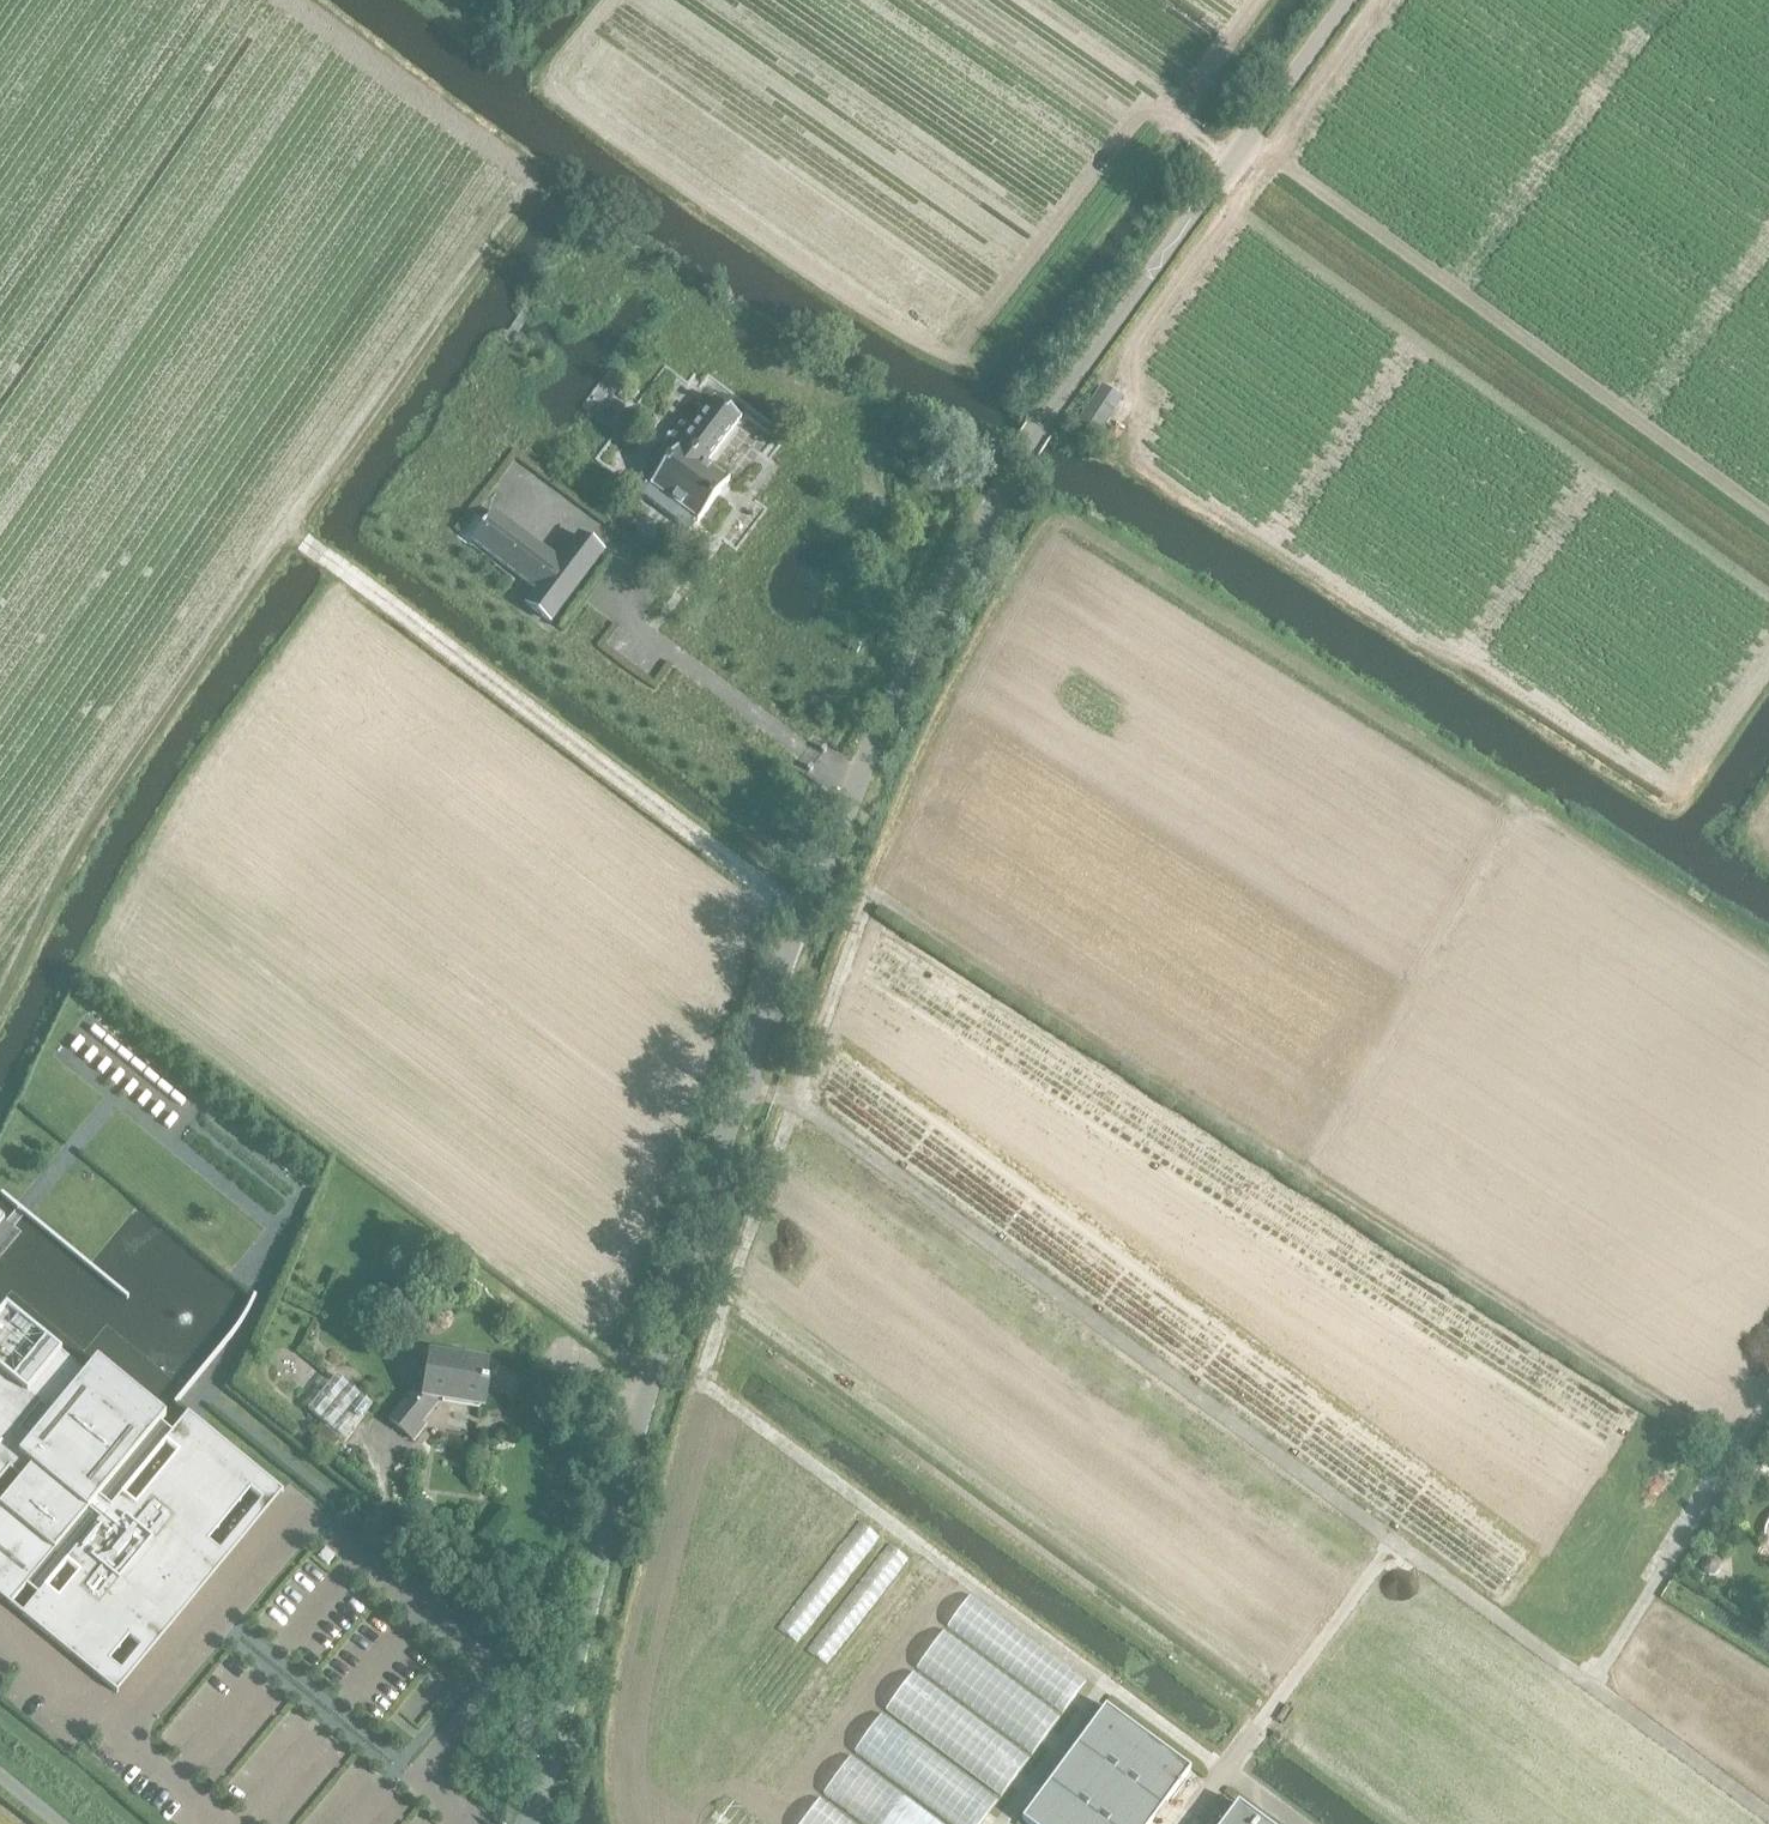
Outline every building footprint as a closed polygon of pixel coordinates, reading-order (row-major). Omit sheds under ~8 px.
[(1121,402),(1099,388),(1073,429),(1095,443),(1121,402)] [(642,496),(672,518),(681,506),(700,521),(702,518),(713,526),(726,509),(715,501),(731,480),(708,463),(741,419),(715,399),(704,414),(694,407),(666,443),(661,439),(645,460),(660,472),(642,496)] [(498,516),(475,545),(499,563),(500,561),(538,589),(530,600),(554,619),(605,551),(579,532),(559,559),(519,529),(518,531),(498,516)] [(3,1598),(7,1602),(11,1605),(27,1585),(38,1595),(22,1614),(70,1654),(82,1640),(122,1674),(123,1672),(110,1660),(131,1637),(143,1648),(145,1646),(138,1640),(159,1615),(169,1623),(192,1596),(203,1582),(189,1571),(210,1545),(221,1554),(265,1499),(252,1488),(262,1476),(282,1493),(283,1491),(200,1422),(189,1413),(172,1432),(161,1423),(166,1417),(164,1415),(153,1429),(88,1376),(99,1362),(97,1360),(86,1374),(75,1365),(75,1364),(7,1308),(0,1315),(0,1316),(0,1596),(3,1598)] [(388,1420),(414,1442),(428,1425),(424,1421),(439,1403),(485,1410),(492,1360),(430,1350),(423,1393),(415,1387),(388,1420)] [(373,1405),(336,1376),(308,1411),(345,1440),(373,1405)] [(327,1457),(341,1439),(325,1426),(310,1444),(327,1457)] [(325,1548),(318,1558),(328,1565),(335,1557),(325,1548)] [(968,1593),(946,1626),(1065,1708),(1088,1676),(968,1593)] [(913,1667),(884,1710),(1006,1792),(1061,1709),(942,1629),(915,1668),(913,1667)] [(1191,1769),(1105,1706),(1022,1819),(1028,1823),(1150,1823),(1191,1769)] [(854,1750),(958,1823),(979,1823),(999,1796),(881,1712),(854,1750)] [(822,1794),(866,1823),(950,1823),(848,1755),(822,1794)] [(817,1796),(798,1823),(858,1823),(817,1796)] [(1237,1803),(1221,1823),(1265,1823),(1237,1803)]
